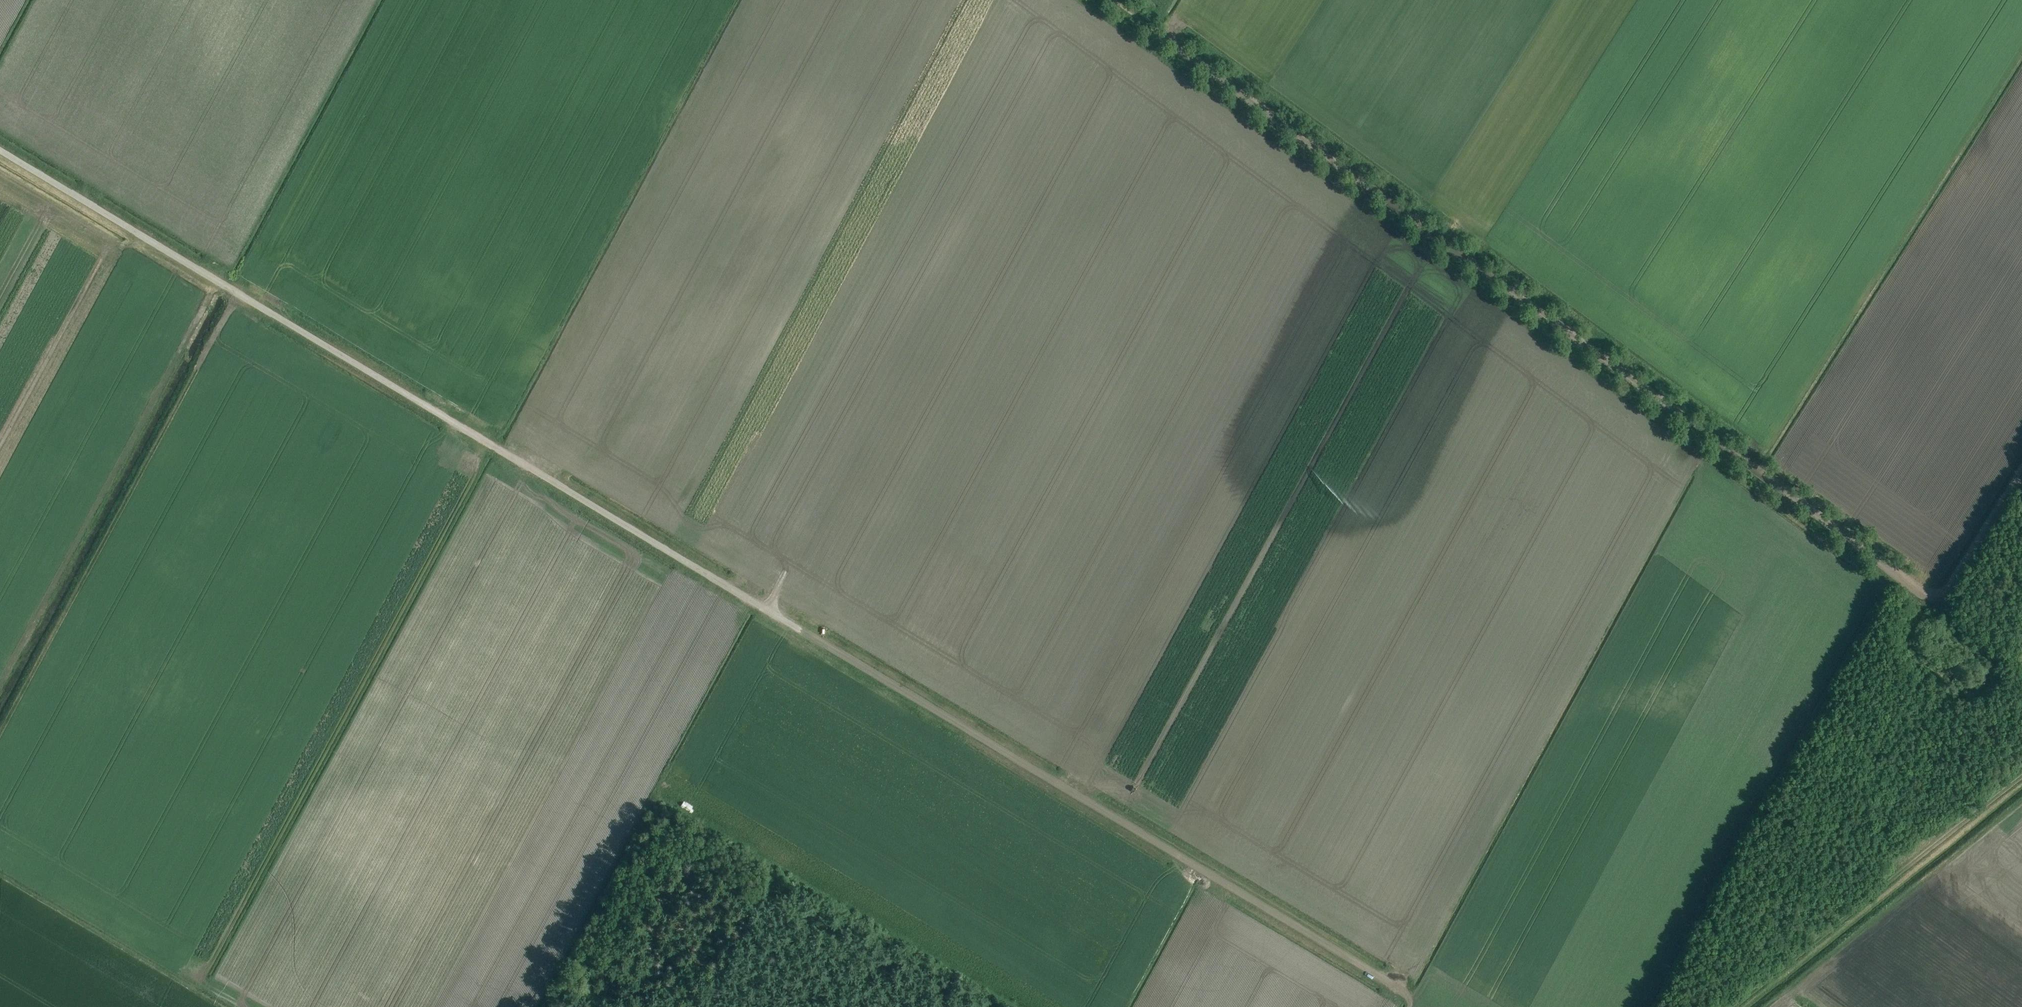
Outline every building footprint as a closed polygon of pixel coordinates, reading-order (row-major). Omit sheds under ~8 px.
[(697,651),(707,637),(701,633),(692,647),(697,651)] [(683,662),(690,666),(697,654),(690,650),(683,662)]
